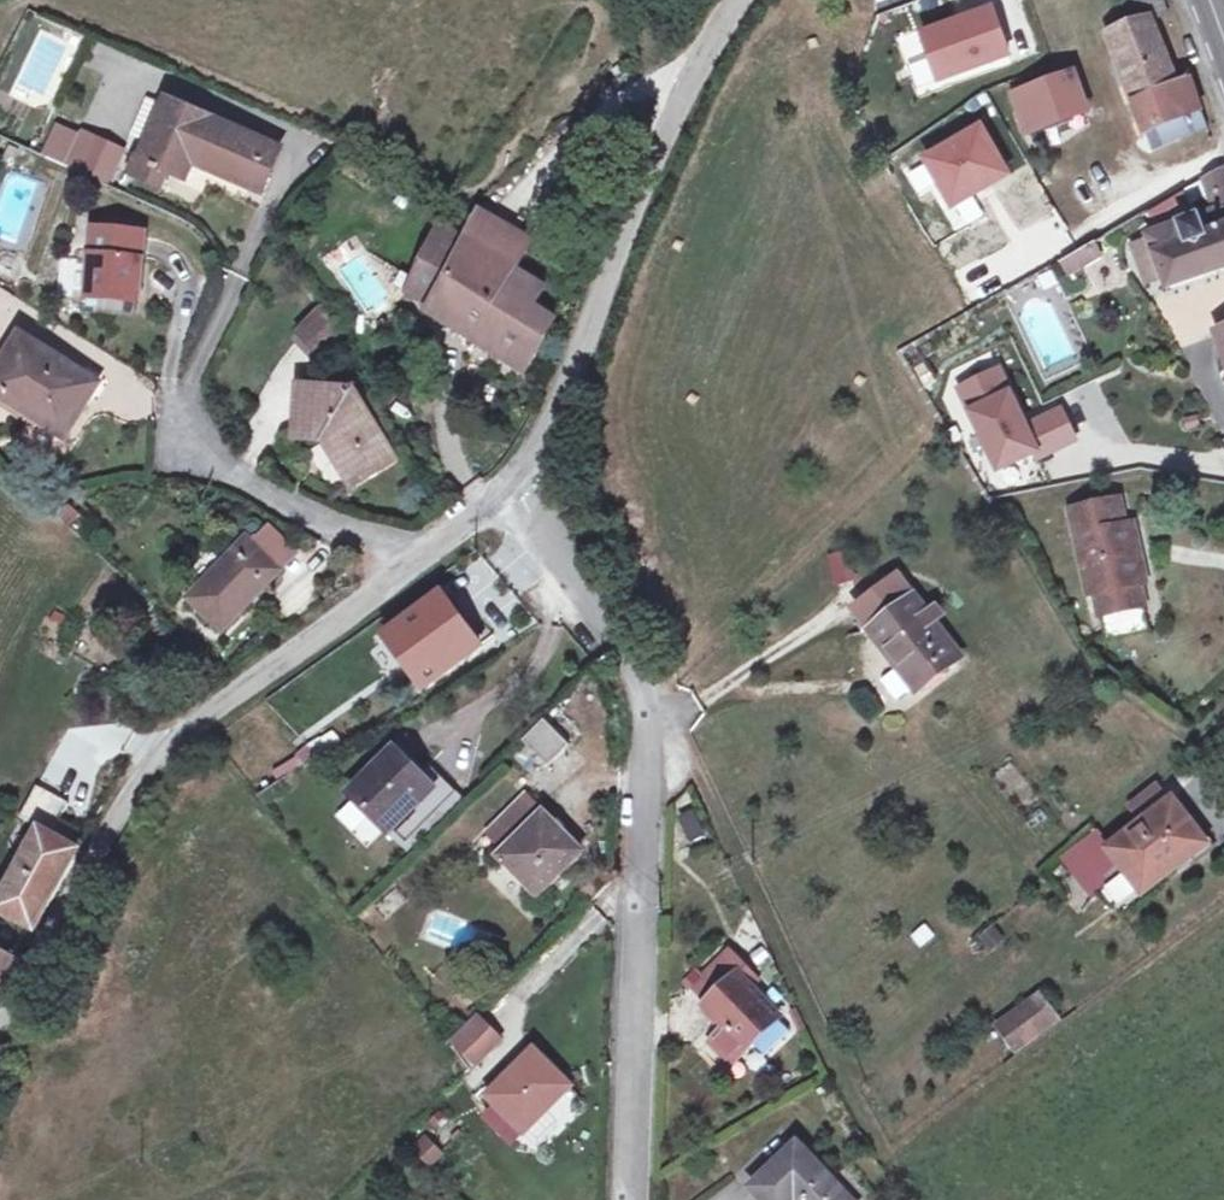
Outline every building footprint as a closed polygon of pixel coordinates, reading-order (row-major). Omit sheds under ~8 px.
[(1108,32),(1146,134),(1172,123),(1180,140),(1181,139),(1180,137),(1207,126),(1190,79),(1178,84),(1154,19),(1167,15),(1162,0),(1126,0),(1123,1),(1129,25),(1108,32)] [(924,38),(941,83),(1010,57),(997,22),(978,29),(975,19),(924,38)] [(1074,73),(1034,89),(1048,125),(1088,111),(1074,73)] [(1048,125),(1034,89),(1014,96),(1028,132),(1048,125)] [(174,105),(147,161),(171,172),(188,179),(195,164),(199,156),(220,165),(215,174),(265,197),(284,156),(174,105)] [(1172,123),(1146,134),(1151,150),(1180,140),(1172,123)] [(982,130),(928,161),(955,208),(1009,176),(982,130)] [(47,158),(67,167),(79,140),(59,131),(47,158)] [(79,140),(67,167),(107,186),(109,179),(83,168),(97,141),(85,136),(83,141),(79,140)] [(97,141),(83,168),(109,179),(121,152),(97,141)] [(199,156),(195,164),(215,174),(220,165),(199,156)] [(140,158),(132,175),(164,189),(171,172),(147,161),(140,158)] [(1149,237),(1150,240),(1165,278),(1169,288),(1223,269),(1223,172),(1223,171),(1185,192),(1192,203),(1209,195),(1216,212),(1149,237)] [(464,248),(448,279),(500,307),(516,282),(520,275),(531,257),(477,225),(464,248)] [(100,229),(94,296),(142,301),(148,234),(100,229)] [(443,236),(406,303),(425,314),(422,318),(529,380),(559,329),(535,315),(544,299),(516,282),(500,307),(448,279),(464,248),(443,236)] [(1165,278),(1150,240),(1132,247),(1147,285),(1165,278)] [(1092,243),(1077,252),(1085,268),(1102,258),(1092,243)] [(1085,268),(1077,252),(1062,261),(1070,276),(1085,268)] [(322,304),(295,331),(315,354),(342,331),(322,304)] [(0,376),(0,392),(69,435),(93,395),(81,387),(88,375),(26,336),(0,376)] [(936,380),(926,365),(918,370),(926,387),(936,380)] [(959,390),(997,469),(1033,452),(1036,458),(1074,440),(1060,412),(1025,429),(997,371),(959,390)] [(88,375),(81,387),(93,395),(101,383),(88,375)] [(303,391),(301,435),(331,437),(358,479),(397,454),(357,392),(303,391)] [(1119,503),(1075,512),(1092,593),(1098,592),(1102,614),(1136,607),(1131,585),(1139,583),(1145,582),(1133,526),(1125,528),(1119,503)] [(270,530),(255,546),(276,566),(291,550),(270,530)] [(236,552),(191,599),(224,630),(268,583),(280,570),(276,566),(255,546),(251,543),(239,555),(236,552)] [(895,662),(902,657),(925,686),(961,658),(933,622),(928,616),(899,578),(856,612),(895,662)] [(1139,583),(1131,585),(1136,607),(1144,606),(1139,583)] [(423,688),(480,646),(443,596),(386,638),(423,688)] [(935,610),(928,616),(933,622),(940,617),(935,610)] [(918,692),(925,686),(902,657),(895,662),(918,692)] [(550,767),(571,746),(545,720),(524,741),(550,767)] [(351,795),(410,855),(460,805),(425,770),(420,775),(395,750),(351,795)] [(0,909),(0,910),(41,932),(92,836),(63,820),(71,804),(38,787),(23,818),(43,828),(0,909)] [(1135,806),(1147,822),(1170,804),(1158,788),(1135,806)] [(572,872),(567,867),(581,853),(527,798),(491,834),(508,851),(501,858),(538,895),(554,879),(560,884),(572,872)] [(1147,822),(1111,850),(1129,874),(1144,892),(1206,843),(1173,802),(1170,804),(1147,822)] [(1129,874),(1111,850),(1096,830),(1062,856),(1097,899),(1129,874)] [(18,962),(0,953),(0,996),(18,962)] [(790,1032),(778,1019),(780,1016),(744,979),(749,975),(729,955),(713,970),(729,986),(711,1003),(703,1011),(716,1024),(720,1021),(725,1026),(725,1027),(710,1041),(732,1064),(753,1044),(765,1056),(790,1032)] [(729,986),(713,970),(712,969),(694,986),(711,1003),(729,986)] [(1041,999),(1002,1028),(1016,1047),(1056,1018),(1041,999)] [(797,1009),(790,1012),(800,1034),(807,1030),(797,1009)] [(477,1022),(458,1042),(477,1062),(497,1042),(477,1022)] [(534,1051),(488,1096),(524,1132),(569,1088),(534,1051)] [(430,1143),(420,1153),(430,1163),(441,1153),(430,1143)] [(752,1188),(763,1199),(850,1199),(798,1144),(752,1188)]
